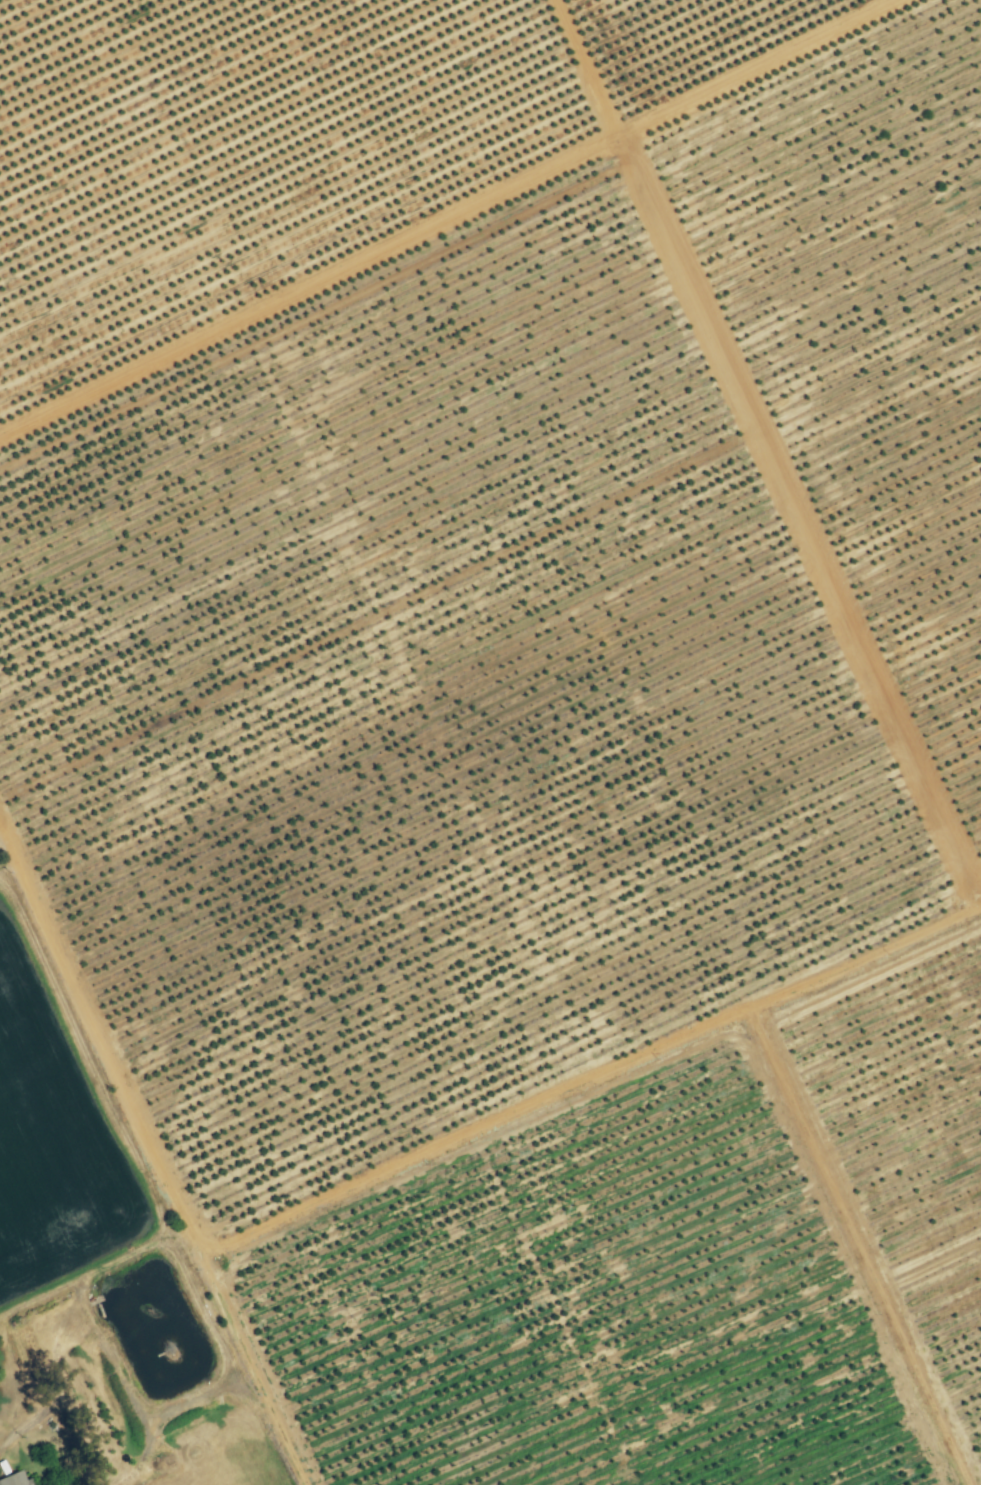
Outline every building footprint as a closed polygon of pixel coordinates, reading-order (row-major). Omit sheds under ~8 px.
[(19,1471),(0,1478),(0,1484),(24,1484),(19,1471)]
